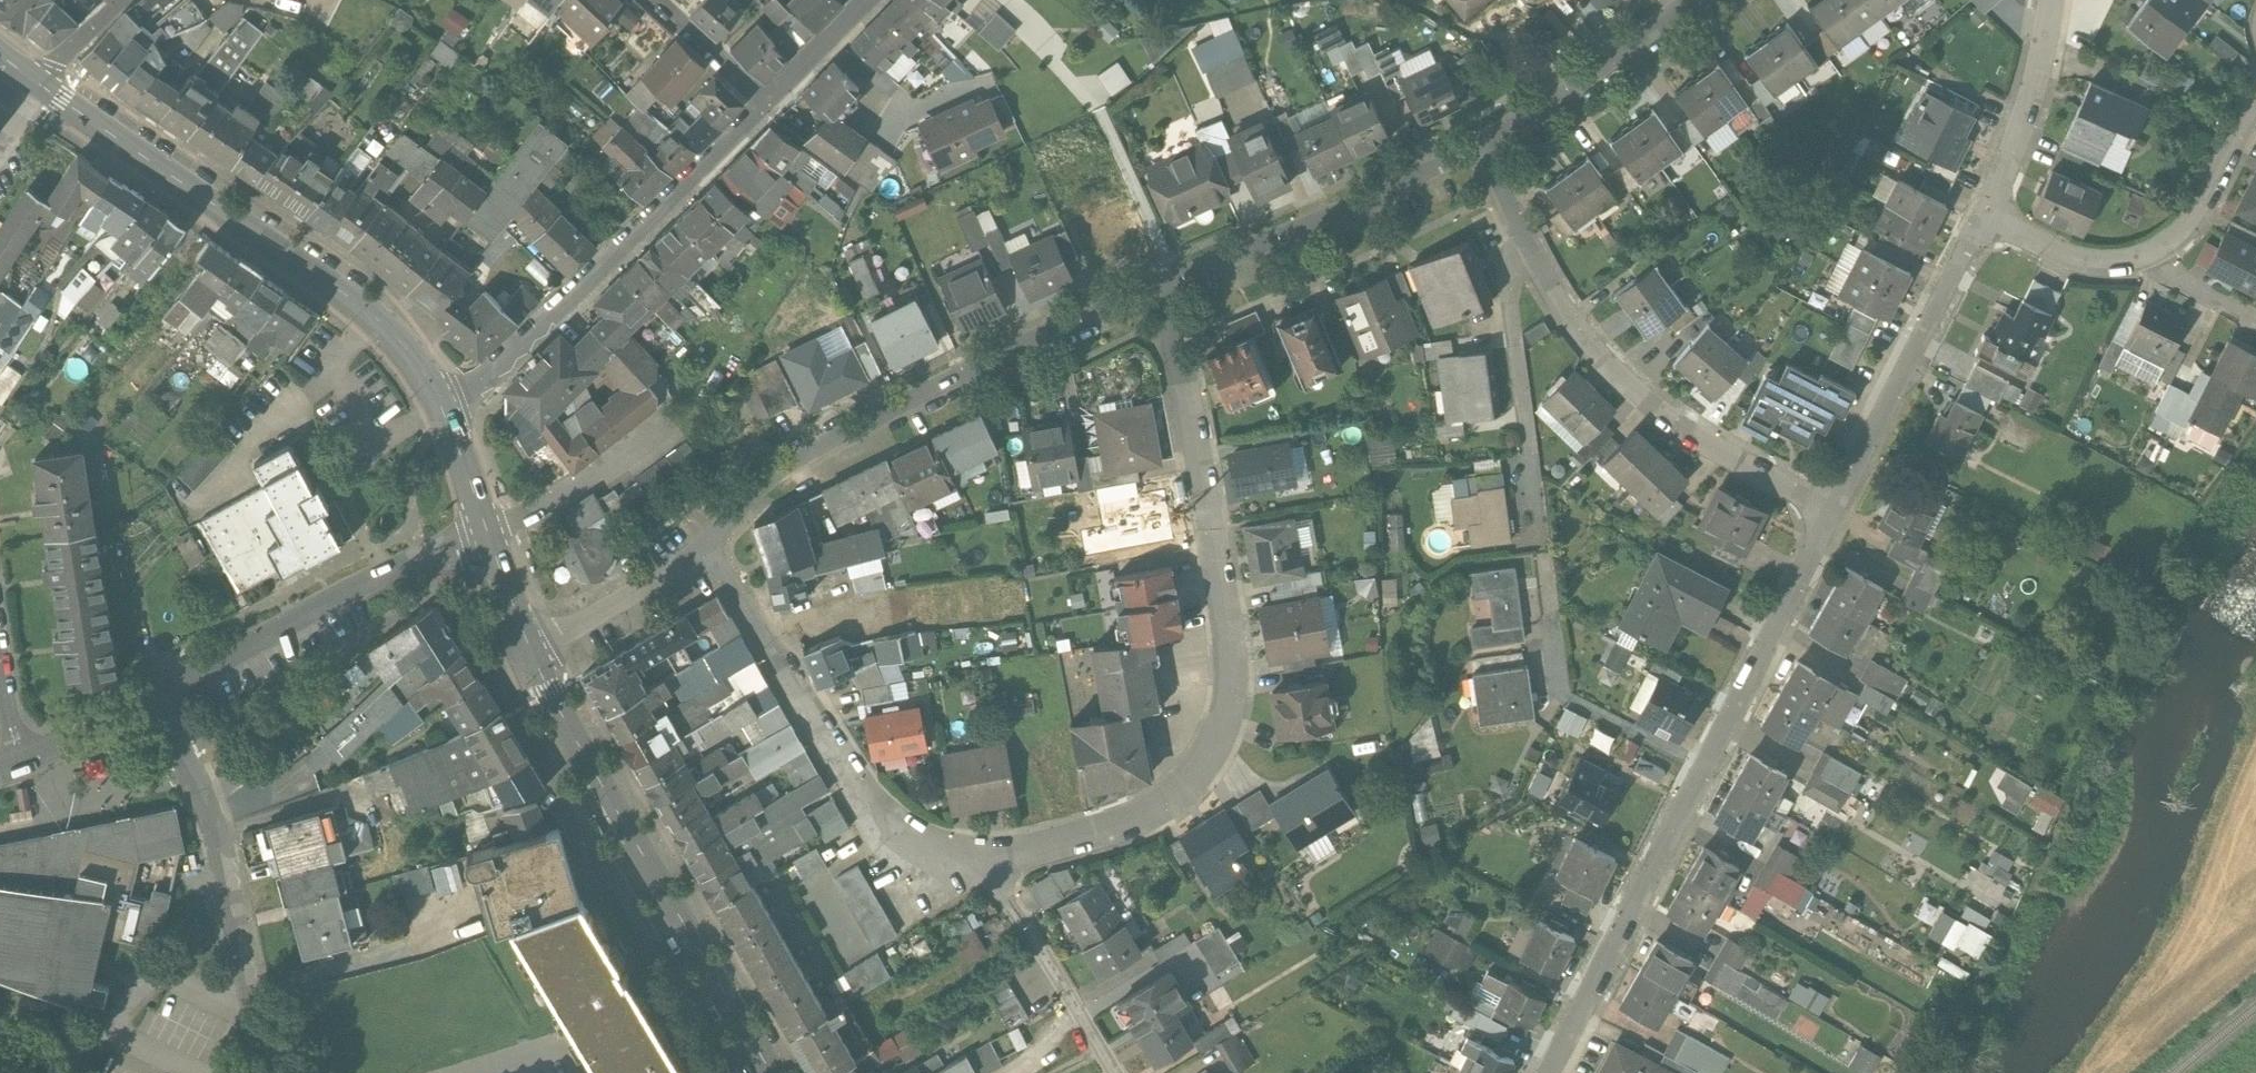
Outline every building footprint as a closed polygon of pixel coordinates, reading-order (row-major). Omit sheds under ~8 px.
[(25,37),(28,33),(53,1),(52,0),(0,0),(0,16),(25,37)] [(53,1),(28,33),(45,44),(52,43),(91,14),(78,0),(54,0),(53,1)] [(100,75),(118,89),(158,40),(203,22),(208,18),(190,0),(185,0),(153,27),(148,21),(140,29),(100,75)] [(161,9),(172,0),(153,0),(161,9)] [(560,0),(520,0),(524,2),(534,11),(538,7),(550,17),(553,12),(554,10),(560,0)] [(619,0),(560,0),(554,10),(593,45),(627,7),(619,0)] [(679,6),(720,43),(748,12),(735,0),(687,0),(679,6)] [(763,5),(772,15),(782,4),(779,0),(769,0),(763,5)] [(789,4),(799,14),(789,24),(807,42),(844,5),(843,4),(839,0),(793,0),(789,4)] [(896,0),(883,13),(908,38),(922,25),(896,0)] [(922,25),(924,23),(925,23),(903,0),(896,0),(922,25)] [(938,0),(903,0),(925,23),(924,23),(930,28),(928,30),(933,35),(939,27),(929,17),(932,14),(939,22),(951,10),(938,0)] [(951,10),(959,17),(974,0),(938,0),(951,10)] [(981,0),(974,0),(959,17),(980,33),(985,29),(977,22),(989,7),(981,0)] [(1465,19),(1450,0),(1447,0),(1429,14),(1455,28),(1465,19)] [(1465,19),(1488,0),(1450,0),(1465,19)] [(1837,0),(1822,0),(1811,8),(1809,6),(1808,7),(1824,30),(1839,51),(1841,49),(1839,46),(1859,32),(1837,0)] [(1868,0),(1837,0),(1859,32),(1880,17),(1868,0)] [(1901,0),(1868,0),(1880,17),(1903,2),(1901,0)] [(1984,15),(2001,0),(1970,0),(1984,15)] [(2146,0),(2145,0),(2124,27),(2162,56),(2163,55),(2160,52),(2179,29),(2182,31),(2183,29),(2146,0)] [(2149,0),(2146,0),(2183,29),(2184,28),(2180,25),(2199,0),(2149,0)] [(228,2),(208,17),(225,33),(237,18),(242,14),(241,11),(242,5),(228,2)] [(772,15),(770,16),(779,25),(791,13),(782,4),(772,15)] [(126,13),(81,60),(100,75),(140,29),(126,13)] [(883,13),(852,44),(874,64),(884,55),(887,58),(891,56),(895,59),(903,51),(907,54),(917,48),(908,38),(883,13)] [(997,14),(985,29),(980,33),(1000,50),(1014,32),(997,14)] [(242,19),(197,75),(205,81),(202,85),(216,95),(262,34),(242,19)] [(1105,22),(1096,32),(1107,42),(1116,32),(1105,22)] [(1805,49),(1788,25),(1787,26),(1788,28),(1768,42),(1796,81),(1816,67),(1817,69),(1819,68),(1805,49)] [(933,35),(928,30),(921,38),(944,62),(952,55),(933,35)] [(1839,51),(1824,30),(1814,37),(1816,41),(1829,58),(1839,51)] [(768,48),(752,31),(732,52),(765,84),(788,61),(773,44),(768,48)] [(1292,31),(1283,35),(1289,48),(1298,44),(1292,31)] [(1232,32),(1197,48),(1208,71),(1242,56),(1232,32)] [(1332,32),(1316,39),(1324,58),(1338,51),(1339,52),(1341,51),(1332,32)] [(436,37),(426,51),(444,64),(455,50),(436,37)] [(2235,54),(2214,38),(2206,48),(2227,64),(2235,54)] [(158,40),(118,89),(134,101),(153,75),(158,69),(167,60),(158,40)] [(677,41),(626,96),(639,108),(642,110),(657,95),(669,106),(705,68),(677,41)] [(1829,58),(1816,41),(1805,49),(1819,68),(1830,60),(1829,58)] [(1768,42),(1747,57),(1745,54),(1744,56),(1760,79),(1775,99),(1777,98),(1775,96),(1796,81),(1768,42)] [(1370,45),(1355,52),(1352,45),(1341,51),(1339,52),(1353,79),(1366,73),(1369,80),(1382,74),(1375,56),(1370,45)] [(1405,82),(1390,49),(1375,56),(1382,74),(1395,103),(1409,98),(1402,84),(1405,82)] [(1244,58),(1208,74),(1220,99),(1256,83),(1244,58)] [(905,69),(895,59),(883,71),(895,80),(905,69)] [(861,90),(834,63),(805,94),(830,119),(831,120),(836,117),(836,116),(843,121),(860,104),(854,97),(861,90)] [(1734,86),(1718,63),(1716,65),(1717,66),(1696,81),(1725,121),(1745,106),(1747,108),(1749,107),(1734,86)] [(1118,65),(1098,78),(1112,98),(1130,85),(1118,65)] [(1405,82),(1402,84),(1409,98),(1421,124),(1460,105),(1441,66),(1405,82)] [(883,71),(880,69),(874,81),(891,95),(899,83),(895,80),(883,71)] [(1476,69),(1463,77),(1469,87),(1482,79),(1476,69)] [(2156,86),(2121,70),(2111,93),(2146,109),(2156,86)] [(179,92),(162,82),(143,108),(187,137),(216,95),(202,85),(205,81),(197,75),(196,74),(193,78),(190,77),(179,92)] [(143,108),(162,82),(153,75),(134,101),(143,108)] [(936,89),(925,75),(916,79),(927,94),(936,89)] [(1274,77),(1259,84),(1265,99),(1280,92),(1274,77)] [(916,79),(900,87),(915,100),(927,94),(916,79)] [(1749,87),(1744,79),(1734,86),(1749,107),(1760,123),(1770,116),(1764,107),(1749,87)] [(1775,99),(1760,79),(1749,87),(1764,107),(1775,99)] [(1725,121),(1696,81),(1676,95),(1675,94),(1673,95),(1690,118),(1704,139),(1706,137),(1705,136),(1725,121)] [(743,105),(721,83),(705,98),(714,108),(706,117),(721,129),(743,105)] [(246,103),(262,116),(277,97),(261,84),(246,103)] [(2111,93),(2090,84),(2061,146),(2089,159),(2097,163),(2113,128),(2133,137),(2146,109),(2111,93)] [(1370,94),(1330,112),(1333,118),(1351,157),(1391,139),(1370,94)] [(1949,108),(1925,95),(1914,117),(1919,119),(1905,146),(1936,162),(1954,171),(1954,169),(1964,151),(1958,148),(1972,119),(1949,108)] [(1981,108),(1956,95),(1949,108),(1972,119),(1975,120),(1981,108)] [(1015,124),(1002,96),(988,102),(1001,130),(1015,124)] [(1278,96),(1265,101),(1274,124),(1287,119),(1278,96)] [(971,105),(940,119),(943,126),(924,135),(941,171),(974,156),(971,150),(1003,136),(1001,130),(988,102),(973,109),(971,105)] [(11,111),(0,103),(0,125),(11,111)] [(224,108),(198,144),(231,165),(245,139),(239,135),(247,121),(253,125),(258,117),(235,103),(229,111),(224,108)] [(1668,133),(1652,111),(1650,112),(1651,113),(1632,127),(1660,167),(1679,153),(1681,155),(1683,154),(1668,133)] [(687,129),(677,138),(696,152),(721,129),(706,117),(703,114),(687,129)] [(843,121),(836,116),(836,117),(831,120),(830,119),(804,144),(845,175),(866,140),(843,121)] [(1333,118),(1296,134),(1303,149),(1314,174),(1351,157),(1333,118)] [(1704,139),(1690,118),(1679,126),(1694,146),(1704,139)] [(640,146),(631,137),(630,138),(620,149),(613,158),(627,170),(645,152),(672,175),(696,152),(677,138),(687,129),(675,119),(667,130),(659,125),(640,146)] [(1296,134),(1289,119),(1275,125),(1288,156),(1303,149),(1296,134)] [(1223,121),(1209,126),(1224,160),(1238,154),(1232,141),(1223,121)] [(485,190),(465,216),(492,240),(503,227),(506,224),(505,223),(533,187),(567,145),(538,123),(485,190)] [(607,124),(593,139),(613,158),(620,149),(614,143),(609,140),(616,133),(607,124)] [(1209,126),(1195,132),(1206,158),(1210,156),(1214,164),(1224,160),(1209,126)] [(1694,146),(1679,126),(1668,133),(1683,154),(1694,146)] [(1238,154),(1258,200),(1289,187),(1263,127),(1232,141),(1238,154)] [(1660,167),(1632,127),(1611,142),(1610,141),(1608,142),(1625,166),(1639,185),(1641,184),(1640,182),(1660,167)] [(630,138),(619,129),(616,133),(609,140),(614,143),(620,149),(630,138)] [(423,147),(400,131),(379,158),(359,185),(368,192),(372,190),(378,182),(385,187),(402,163),(422,176),(437,157),(423,147)] [(485,190),(454,168),(464,155),(434,132),(423,147),(437,157),(422,176),(408,195),(440,219),(450,207),(464,217),(465,216),(485,190)] [(779,171),(787,179),(805,155),(775,132),(759,154),(779,171)] [(277,152),(248,134),(245,139),(231,165),(253,180),(271,158),(277,152)] [(338,165),(305,214),(327,229),(355,190),(347,185),(373,148),(360,138),(345,157),(338,165)] [(892,161),(866,140),(845,175),(869,192),(892,161)] [(298,176),(271,158),(253,180),(299,211),(338,165),(345,157),(326,143),(298,176)] [(2089,159),(2061,146),(2056,159),(2056,160),(2083,172),(2089,159)] [(759,154),(754,150),(737,171),(763,192),(779,171),(759,154)] [(672,175),(645,152),(627,170),(652,193),(672,175)] [(805,155),(787,179),(801,191),(819,166),(805,155)] [(1604,182),(1586,155),(1584,157),(1586,159),(1566,173),(1595,214),(1615,200),(1616,202),(1618,201),(1604,182)] [(1151,174),(1152,179),(1171,220),(1188,212),(1189,213),(1191,213),(1193,217),(1195,221),(1198,224),(1202,225),(1206,225),(1209,223),(1212,220),(1213,216),(1213,212),(1211,207),(1228,199),(1214,164),(1210,156),(1206,158),(1172,174),(1170,170),(1167,167),(1163,165),(1159,165),(1155,167),(1153,170),(1151,174)] [(49,202),(67,215),(79,197),(93,207),(111,180),(79,157),(47,201),(49,202)] [(1127,188),(1114,160),(1099,167),(1112,195),(1127,188)] [(2083,172),(2056,160),(2051,171),(2077,184),(2083,172)] [(1954,171),(1936,162),(1930,172),(1954,185),(1961,172),(1954,169),(1954,171)] [(1639,185),(1625,166),(1616,173),(1629,193),(1639,185)] [(763,192),(737,171),(728,183),(753,205),(758,198),(771,208),(775,202),(763,192)] [(2033,210),(2081,233),(2099,195),(2077,184),(2051,172),(2033,210)] [(1595,214),(1566,173),(1546,189),(1544,187),(1543,189),(1560,213),(1574,232),(1575,231),(1574,229),(1595,214)] [(1629,193),(1616,173),(1604,182),(1618,201),(1629,193)] [(2255,175),(2238,210),(2255,219),(2255,176),(2255,175)] [(146,202),(124,188),(111,180),(93,207),(107,214),(100,226),(119,236),(146,202)] [(747,216),(716,182),(700,198),(732,231),(739,223),(747,216)] [(1934,229),(1946,207),(1897,182),(1886,204),(1934,229)] [(355,190),(327,229),(352,246),(383,204),(368,192),(359,185),(355,190)] [(0,231),(0,289),(22,305),(53,266),(48,262),(45,265),(39,261),(33,268),(18,257),(23,250),(19,247),(49,202),(47,201),(29,187),(0,231)] [(533,187),(505,223),(506,224),(503,227),(516,240),(525,230),(534,238),(559,212),(533,187)] [(732,231),(700,198),(678,220),(709,253),(732,231)] [(146,202),(119,236),(112,244),(124,255),(161,211),(146,202)] [(426,237),(383,204),(352,246),(393,280),(426,237)] [(1934,229),(1886,204),(1875,226),(1885,231),(1918,248),(1923,250),(1934,229)] [(161,211),(124,255),(137,265),(174,219),(161,211)] [(534,238),(570,272),(596,247),(559,212),(534,238)] [(974,213),(959,220),(974,254),(989,247),(987,241),(974,213)] [(1574,232),(1560,213),(1550,220),(1564,240),(1574,232)] [(174,219),(137,265),(151,275),(187,226),(174,219)] [(709,253),(678,220),(656,243),(687,275),(709,253)] [(2230,222),(2224,234),(2253,249),(2255,243),(2255,235),(2230,222)] [(752,235),(739,223),(732,231),(745,245),(752,235)] [(492,240),(482,252),(495,262),(516,240),(503,227),(492,240)] [(1911,260),(1918,248),(1885,231),(1879,243),(1911,260)] [(1078,260),(1065,234),(1053,239),(1066,266),(1078,260)] [(2224,234),(2206,269),(2255,294),(2255,250),(2253,249),(2224,234)] [(440,247),(406,290),(420,301),(457,260),(452,256),(461,243),(450,235),(440,247)] [(1001,235),(987,241),(989,247),(1001,272),(1014,266),(1011,259),(1012,258),(1001,235)] [(426,237),(393,280),(406,290),(440,247),(426,237)] [(1014,266),(1030,301),(1073,281),(1066,266),(1053,239),(1012,258),(1011,259),(1014,266)] [(239,262),(210,242),(208,243),(196,257),(207,265),(201,272),(197,277),(193,284),(165,315),(174,322),(173,322),(178,327),(193,309),(201,315),(224,289),(221,287),(239,262)] [(687,275),(656,243),(639,260),(670,292),(687,275)] [(1911,260),(1879,243),(1872,255),(1905,272),(1911,260)] [(1414,266),(1438,325),(1493,303),(1480,271),(1478,272),(1475,263),(1477,263),(1469,244),(1414,266)] [(114,263),(100,249),(87,262),(101,276),(114,263)] [(877,250),(845,258),(855,296),(886,288),(877,250)] [(1872,255),(1862,250),(1850,273),(1897,297),(1909,275),(1905,272),(1872,255)] [(1648,253),(1627,267),(1636,280),(1657,266),(1648,253)] [(469,269),(457,260),(420,301),(435,313),(449,294),(469,269)] [(622,277),(653,309),(670,292),(639,260),(622,277)] [(984,262),(965,270),(968,277),(945,286),(942,280),(940,281),(962,332),(979,325),(978,323),(1004,311),(1005,313),(1007,313),(984,262)] [(1636,280),(1612,296),(1613,298),(1615,296),(1629,316),(1669,288),(1657,269),(1658,268),(1657,266),(1636,280)] [(228,291),(218,305),(232,315),(262,278),(251,270),(234,294),(228,291)] [(1897,297),(1850,273),(1838,295),(1886,320),(1897,297)] [(1402,274),(1383,282),(1393,305),(1400,302),(1400,304),(1412,299),(1402,274)] [(85,292),(66,276),(55,288),(76,303),(83,294),(85,292)] [(467,308),(449,294),(435,313),(450,323),(442,330),(479,359),(540,302),(513,277),(500,288),(493,283),(467,308)] [(626,336),(653,309),(622,277),(594,305),(605,314),(590,329),(613,353),(629,339),(626,336)] [(85,292),(83,294),(76,303),(87,311),(104,289),(94,282),(85,292)] [(1383,282),(1341,299),(1365,357),(1414,337),(1400,304),(1400,302),(1393,305),(1383,282)] [(2049,316),(2060,294),(2034,282),(2023,303),(2049,316)] [(269,284),(250,310),(261,318),(280,291),(269,284)] [(728,300),(716,286),(706,295),(719,308),(728,300)] [(1669,288),(1629,316),(1644,337),(1642,338),(1643,340),(1667,323),(1674,333),(1678,331),(1693,320),(1684,308),(1683,309),(1669,288)] [(22,305),(0,289),(0,337),(22,305)] [(249,337),(230,363),(244,372),(270,338),(289,352),(317,314),(283,292),(249,337)] [(719,308),(706,295),(696,303),(708,317),(719,308)] [(917,309),(895,320),(892,315),(872,325),(893,368),(939,346),(918,302),(915,304),(917,309)] [(121,311),(113,303),(97,323),(107,330),(121,311)] [(1983,337),(1975,354),(2026,379),(2047,337),(2042,334),(2051,317),(2049,316),(2023,303),(2015,320),(2005,315),(1992,341),(1983,337)] [(2186,324),(2146,304),(2124,347),(2123,348),(2124,349),(2162,368),(2163,368),(2173,348),(2186,324)] [(685,323),(670,308),(660,317),(673,331),(675,329),(682,323),(685,323)] [(1693,320),(1678,331),(1691,342),(1707,324),(1712,317),(1705,311),(1693,320)] [(1874,323),(1852,311),(1845,324),(1846,325),(1867,335),(1874,323)] [(1278,329),(1303,385),(1342,368),(1318,312),(1278,329)] [(234,336),(207,316),(191,337),(230,363),(249,337),(239,329),(234,336)] [(1549,320),(1529,333),(1536,344),(1556,330),(1550,321),(1549,320)] [(1691,342),(1671,366),(1674,367),(1676,365),(1694,381),(1726,344),(1707,328),(1709,326),(1707,324),(1691,342)] [(1867,335),(1846,325),(1828,360),(1851,371),(1869,336),(1867,335)] [(604,362),(613,353),(590,329),(570,350),(594,372),(604,362)] [(1272,385),(1252,338),(1234,346),(1233,345),(1221,350),(1222,351),(1212,356),(1219,371),(1215,372),(1221,384),(1218,385),(1227,405),(1272,385)] [(552,414),(594,372),(570,350),(558,339),(508,390),(522,404),(539,427),(552,414)] [(657,370),(629,339),(613,353),(604,362),(629,395),(631,398),(657,377),(657,370)] [(794,354),(819,405),(870,380),(857,355),(837,364),(824,340),(794,354)] [(1451,341),(1423,345),(1425,360),(1442,358),(1453,357),(1451,341)] [(2112,341),(2098,368),(2111,374),(2124,349),(2123,348),(2124,347),(2112,341)] [(2229,341),(2211,376),(2242,392),(2252,398),(2255,390),(2255,355),(2229,341)] [(865,344),(855,350),(857,355),(870,380),(880,375),(865,344)] [(1726,344),(1694,381),(1713,396),(1711,399),(1712,401),(1735,375),(1748,359),(1746,358),(1744,360),(1726,344)] [(2173,348),(2163,368),(2162,368),(2160,371),(2165,374),(2161,381),(2169,385),(2185,354),(2173,348)] [(1453,357),(1442,358),(1444,373),(1442,374),(1444,391),(1495,384),(1491,352),(1453,357)] [(1748,359),(1735,375),(1747,386),(1764,360),(1754,352),(1748,359)] [(0,376),(0,404),(2,405),(23,377),(7,366),(0,376)] [(1787,366),(1778,383),(1769,378),(1759,399),(1768,404),(1759,421),(1771,427),(1769,430),(1775,433),(1777,430),(1806,445),(1820,418),(1829,422),(1843,394),(1787,366)] [(782,370),(742,389),(759,424),(799,404),(782,370)] [(1585,443),(1603,425),(1613,414),(1571,373),(1543,402),(1584,443),(1585,443)] [(657,377),(631,398),(629,395),(617,405),(633,427),(656,409),(657,396),(668,392),(659,376),(657,377)] [(2242,392),(2211,376),(2198,400),(2188,420),(2191,422),(2219,436),(2242,392)] [(1495,384),(1444,391),(1446,412),(1449,411),(1450,422),(1462,421),(1499,416),(1495,384)] [(2169,385),(2155,414),(2172,422),(2186,394),(2169,385)] [(2186,394),(2172,422),(2187,430),(2191,422),(2188,420),(2198,400),(2186,394)] [(1982,415),(1953,399),(1944,417),(1938,414),(1924,442),(1958,460),(1982,415)] [(539,427),(522,404),(507,421),(529,457),(546,444),(538,435),(543,431),(539,427)] [(603,412),(599,406),(594,409),(589,405),(577,413),(581,430),(587,438),(598,454),(599,454),(620,437),(603,412)] [(620,437),(633,427),(617,405),(603,412),(620,437)] [(1149,407),(1098,416),(1103,444),(1109,443),(1113,469),(1114,473),(1135,469),(1160,464),(1149,407)] [(587,463),(576,447),(560,425),(552,414),(539,427),(543,431),(575,472),(587,463)] [(587,463),(599,454),(598,454),(587,438),(581,430),(576,414),(560,425),(576,447),(587,463)] [(981,417),(933,440),(948,474),(997,452),(981,417)] [(1450,422),(1434,425),(1436,440),(1463,436),(1462,421),(1450,422)] [(1023,433),(1034,487),(1075,479),(1077,479),(1077,478),(1073,460),(1067,424),(1023,433)] [(1584,443),(1569,459),(1579,469),(1591,457),(1609,438),(1613,434),(1603,425),(1585,443),(1584,443)] [(219,430),(177,475),(195,493),(237,446),(219,430)] [(1660,457),(1633,431),(1619,446),(1603,463),(1604,464),(1630,489),(1660,457)] [(1291,432),(1252,440),(1254,453),(1287,447),(1287,449),(1294,448),(1291,432)] [(1609,438),(1591,457),(1601,467),(1604,464),(1603,463),(1619,446),(1609,438)] [(933,440),(887,462),(896,484),(907,511),(925,503),(955,489),(948,474),(933,440)] [(1367,464),(1390,463),(1390,440),(1366,440),(1367,464)] [(702,464),(687,444),(675,453),(690,472),(702,464)] [(226,572),(236,592),(324,544),(327,550),(352,536),(334,501),(327,504),(317,486),(313,489),(289,445),(255,464),(266,485),(199,522),(217,556),(209,561),(217,577),(226,572)] [(1254,453),(1230,457),(1237,492),(1257,488),(1258,493),(1274,490),(1273,486),(1294,482),(1287,449),(1287,447),(1254,453)] [(80,451),(35,458),(41,496),(34,497),(36,510),(43,509),(47,536),(93,529),(80,451)] [(690,472),(675,453),(637,481),(648,501),(690,472)] [(1088,457),(1073,460),(1077,478),(1077,479),(1075,479),(1078,493),(1094,490),(1091,473),(1088,457)] [(1687,482),(1660,457),(1630,489),(1654,514),(1656,515),(1672,497),(1687,482)] [(823,493),(832,513),(896,484),(887,462),(823,493)] [(1113,469),(1091,473),(1094,490),(1137,482),(1135,469),(1114,473),(1113,469)] [(1477,479),(1478,492),(1503,488),(1501,476),(1477,479)] [(1940,504),(1899,480),(1891,496),(1895,498),(1881,526),(1897,534),(1919,545),(1940,504)] [(1503,488),(1478,492),(1482,524),(1469,526),(1471,547),(1510,541),(1503,488)] [(1748,503),(1736,497),(1735,500),(1718,491),(1698,532),(1720,543),(1741,553),(1754,526),(1757,527),(1764,514),(1746,506),(1748,503)] [(1112,549),(1113,551),(1136,547),(1166,542),(1157,493),(1104,502),(1112,549)] [(1682,507),(1672,497),(1656,515),(1654,514),(1652,516),(1663,527),(1682,507)] [(560,518),(571,534),(601,514),(590,498),(560,518)] [(805,501),(754,525),(768,571),(813,555),(812,551),(808,538),(818,534),(805,501)] [(940,533),(925,503),(907,511),(917,537),(940,533)] [(1296,577),(1302,576),(1292,523),(1247,531),(1257,584),(1296,577)] [(93,529),(47,536),(52,566),(45,567),(47,579),(54,578),(63,634),(56,635),(58,648),(65,647),(71,686),(117,679),(93,529)] [(881,530),(812,551),(813,555),(815,572),(832,568),(856,562),(883,553),(882,541),(881,530)] [(1919,545),(1897,534),(1888,551),(1921,567),(1926,556),(1916,551),(1919,545)] [(601,573),(600,571),(597,565),(593,566),(589,566),(585,564),(582,561),(581,557),(581,553),(583,550),(586,547),(582,541),(582,539),(578,541),(575,545),(573,550),(572,555),(573,561),(574,566),(578,570),(583,574),(589,576),(594,575),(601,573)] [(589,539),(582,541),(586,547),(583,550),(581,553),(581,557),(582,561),(585,564),(589,566),(593,566),(597,565),(600,571),(605,566),(608,560),(609,553),(606,547),(602,542),(596,539),(589,539)] [(1741,553),(1720,543),(1713,556),(1734,567),(1741,553)] [(1112,549),(1096,552),(1099,568),(1138,561),(1136,547),(1113,551),(1112,549)] [(813,555),(768,571),(770,584),(793,579),(815,572),(813,555)] [(1716,590),(1654,559),(1643,579),(1646,580),(1623,624),(1664,644),(1677,618),(1678,619),(1687,603),(1705,611),(1716,590)] [(856,562),(832,568),(834,580),(858,576),(856,562)] [(1172,568),(1114,578),(1118,599),(1116,599),(1120,625),(1123,625),(1126,643),(1150,639),(1184,633),(1172,568)] [(1884,590),(1852,570),(1831,605),(1865,625),(1884,590)] [(1513,571),(1470,577),(1474,599),(1489,597),(1493,627),(1471,630),(1473,648),(1496,645),(1494,631),(1521,627),(1513,571)] [(1302,576),(1296,577),(1298,589),(1302,588),(1323,585),(1320,573),(1302,576)] [(868,577),(835,583),(838,600),(871,594),(868,577)] [(793,579),(770,584),(775,609),(806,599),(803,581),(795,584),(793,579)] [(1298,589),(1271,594),(1273,607),(1304,601),(1302,588),(1298,589)] [(717,599),(704,606),(715,625),(720,634),(733,626),(717,599)] [(1273,607),(1262,609),(1267,636),(1323,625),(1318,599),(1304,601),(1273,607)] [(1865,625),(1831,605),(1814,634),(1849,655),(1865,625)] [(704,606),(685,618),(696,636),(715,625),(704,606)] [(433,607),(368,655),(386,680),(387,682),(418,656),(419,656),(432,674),(460,651),(433,607)] [(685,618),(582,677),(604,716),(642,694),(642,693),(659,684),(648,664),(663,655),(680,646),(696,636),(685,618)] [(1323,625),(1267,636),(1272,664),(1283,662),(1315,656),(1329,653),(1323,625)] [(739,637),(733,626),(720,634),(726,644),(739,637)] [(1521,627),(1494,631),(1496,645),(1523,641),(1521,627)] [(918,636),(873,643),(870,643),(871,648),(876,647),(880,665),(921,659),(918,636)] [(659,684),(642,693),(642,694),(648,705),(663,698),(670,711),(725,680),(754,663),(739,637),(726,644),(691,665),(675,675),(659,684)] [(1155,666),(1150,639),(1126,643),(1099,648),(1103,674),(1098,674),(1106,718),(1136,713),(1156,709),(1149,668),(1155,666)] [(839,640),(804,655),(810,671),(846,657),(843,651),(839,640)] [(1618,674),(1628,650),(1612,643),(1602,667),(1618,674)] [(691,665),(680,646),(663,655),(664,656),(675,675),(691,665)] [(481,684),(460,651),(432,674),(402,705),(409,716),(442,694),(449,705),(481,684)] [(872,655),(852,662),(856,673),(875,664),(872,655)] [(1472,658),(1472,669),(1521,666),(1520,655),(1472,658)] [(386,680),(318,744),(339,766),(377,730),(402,705),(432,674),(419,656),(418,656),(387,682),(386,680)] [(1315,656),(1283,662),(1286,673),(1317,668),(1315,656)] [(846,657),(810,671),(816,685),(818,684),(819,687),(850,675),(853,674),(846,657)] [(1681,675),(1655,662),(1648,676),(1657,681),(1658,679),(1674,687),(1681,675)] [(754,663),(725,680),(738,704),(768,687),(754,663)] [(853,674),(850,675),(857,692),(861,691),(885,686),(875,664),(856,673),(853,674)] [(1783,697),(1819,718),(1838,729),(1857,697),(1802,664),(1783,697)] [(1906,683),(1876,664),(1864,684),(1895,702),(1906,683)] [(1473,677),(1479,725),(1532,717),(1525,668),(1473,677)] [(1657,681),(1640,715),(1682,736),(1700,700),(1674,687),(1658,679),(1657,681)] [(670,711),(656,719),(669,743),(690,731),(701,725),(738,704),(725,680),(670,711)] [(500,715),(481,684),(449,705),(448,705),(467,734),(500,715)] [(1303,686),(1288,689),(1289,691),(1272,694),(1280,736),(1297,732),(1298,735),(1333,728),(1330,716),(1331,715),(1336,709),(1334,701),(1328,697),(1327,697),(1324,684),(1304,688),(1303,686)] [(885,686),(861,691),(864,708),(892,703),(889,686),(885,686)] [(642,694),(604,716),(602,717),(616,742),(619,741),(656,719),(648,705),(642,694)] [(1819,718),(1783,697),(1766,725),(1802,746),(1819,718)] [(866,719),(873,760),(926,751),(918,710),(866,719)] [(1106,718),(1091,721),(1086,729),(1073,731),(1072,724),(1070,725),(1082,790),(1093,788),(1093,784),(1123,779),(1124,783),(1145,779),(1143,765),(1146,763),(1136,713),(1106,718)] [(529,761),(500,715),(467,734),(495,781),(529,761)] [(656,719),(619,741),(632,764),(669,743),(656,719)] [(701,725),(690,731),(697,743),(713,734),(710,730),(705,732),(701,725)] [(790,726),(741,754),(749,768),(755,779),(781,764),(804,751),(790,726)] [(669,743),(632,764),(643,783),(681,762),(677,754),(697,744),(697,743),(690,731),(669,743)] [(1006,747),(977,752),(979,765),(958,769),(966,813),(1017,803),(1006,747)] [(725,749),(711,757),(717,768),(727,762),(723,756),(728,753),(725,749)] [(804,751),(781,764),(796,788),(819,775),(804,751)] [(427,752),(412,758),(412,756),(402,758),(390,766),(397,781),(409,816),(449,800),(427,752)] [(717,768),(655,803),(669,828),(705,808),(696,793),(699,791),(706,792),(749,768),(741,754),(727,762),(717,768)] [(1770,759),(1767,765),(1753,756),(1736,789),(1770,809),(1789,778),(1775,770),(1779,765),(1770,759)] [(681,762),(643,783),(655,803),(717,768),(711,757),(692,766),(693,768),(687,771),(681,762)] [(1863,778),(1828,757),(1816,776),(1852,797),(1863,778)] [(1580,759),(1558,803),(1601,824),(1618,791),(1599,781),(1603,771),(1580,759)] [(1664,771),(1640,759),(1634,771),(1658,783),(1664,771)] [(546,788),(529,761),(495,781),(487,785),(494,806),(546,788)] [(390,766),(380,769),(364,776),(370,793),(397,781),(390,766)] [(958,769),(943,772),(951,816),(966,813),(958,769)] [(1327,769),(1274,802),(1302,847),(1334,827),(1333,825),(1354,812),(1327,769)] [(763,808),(719,832),(733,858),(806,816),(833,801),(819,775),(796,788),(763,808)] [(1852,797),(1816,776),(1805,795),(1840,816),(1852,797)] [(2049,815),(2058,798),(2035,786),(2026,803),(2049,815)] [(1770,809),(1736,789),(1716,821),(1732,831),(1729,835),(1739,841),(1741,836),(1750,842),(1770,809)] [(1275,816),(1260,791),(1237,805),(1252,830),(1275,816)] [(705,808),(669,828),(684,852),(719,832),(763,808),(755,792),(710,817),(705,808)] [(833,801),(806,816),(814,831),(841,816),(833,801)] [(505,815),(514,841),(547,832),(537,805),(505,815)] [(1252,830),(1237,805),(1226,812),(1241,837),(1252,830)] [(334,808),(268,827),(281,875),(333,861),(347,857),(338,823),(334,808)] [(85,1009),(85,1006),(84,1006),(85,1001),(105,1005),(109,988),(90,984),(101,937),(157,950),(181,852),(184,851),(176,810),(0,846),(0,979),(85,1009)] [(503,810),(463,823),(470,845),(493,837),(495,847),(514,841),(503,810)] [(1226,812),(1180,840),(1192,859),(1212,893),(1247,871),(1246,869),(1241,872),(1237,865),(1241,862),(1238,857),(1234,859),(1230,853),(1245,844),(1241,837),(1226,812)] [(733,858),(699,877),(715,905),(751,884),(763,877),(757,867),(815,834),(814,831),(806,816),(733,858)] [(369,826),(349,820),(338,823),(347,857),(375,849),(369,826)] [(510,928),(580,902),(559,829),(547,832),(514,841),(495,847),(470,855),(467,858),(466,860),(466,864),(466,867),(467,869),(470,871),(474,874),(479,873),(496,934),(510,928)] [(719,832),(684,852),(699,877),(733,858),(719,832)] [(1192,859),(1180,840),(1169,846),(1181,865),(1192,859)] [(1613,861),(1573,842),(1557,875),(1595,894),(1598,887),(1600,887),(1613,861)] [(1767,894),(1792,907),(1803,886),(1784,876),(1795,856),(1772,844),(1736,910),(1754,920),(1767,894)] [(827,870),(816,849),(793,862),(805,883),(827,870)] [(1729,855),(1719,849),(1716,854),(1709,850),(1690,883),(1724,902),(1743,869),(1726,860),(1729,855)] [(337,875),(333,861),(281,875),(291,908),(354,889),(349,872),(337,875)] [(896,936),(857,868),(835,881),(873,949),(896,936)] [(1027,882),(1035,904),(1073,890),(1065,868),(1027,882)] [(1724,902),(1690,883),(1673,915),(1680,918),(1677,924),(1687,929),(1690,924),(1706,934),(1724,902)] [(827,1015),(751,884),(715,905),(790,1036),(827,1015)] [(1097,886),(1059,909),(1084,949),(1121,927),(1119,925),(1121,924),(1111,907),(1097,886)] [(354,889),(291,908),(305,958),(354,944),(355,946),(369,942),(354,889)] [(1592,900),(1567,889),(1560,904),(1584,915),(1592,900)] [(510,928),(586,1052),(593,1062),(589,1072),(684,1072),(657,1028),(626,977),(622,979),(616,968),(619,966),(580,902),(510,928)] [(1924,936),(1975,957),(1991,919),(1963,907),(1958,919),(1935,910),(1924,936)] [(1480,920),(1465,912),(1455,929),(1471,938),(1480,920)] [(1573,940),(1538,922),(1534,930),(1524,925),(1510,951),(1530,962),(1554,975),(1555,975),(1573,940)] [(1121,927),(1084,949),(1102,979),(1140,955),(1123,926),(1121,927)] [(1219,928),(1196,942),(1217,977),(1240,963),(1236,957),(1219,928)] [(974,931),(954,944),(966,965),(987,952),(974,931)] [(1784,996),(1738,969),(1749,951),(1725,937),(1704,973),(1774,1013),(1784,996)] [(1175,940),(1153,954),(1160,964),(1182,951),(1175,940)] [(1467,946),(1455,940),(1442,962),(1453,968),(1467,946)] [(1695,962),(1659,941),(1641,971),(1692,1000),(1701,985),(1687,977),(1695,962)] [(890,978),(877,956),(844,976),(857,998),(890,978)] [(1554,975),(1530,962),(1524,975),(1548,987),(1554,975)] [(1692,1000),(1641,971),(1625,999),(1661,1020),(1669,1007),(1690,1020),(1699,1004),(1692,1000)] [(1495,1008),(1530,1026),(1543,1000),(1487,972),(1474,997),(1495,1008)] [(1170,974),(1119,1005),(1130,1023),(1132,1022),(1140,1036),(1139,1037),(1139,1038),(1175,1017),(1190,1008),(1170,974)] [(1004,976),(983,989),(990,1000),(992,999),(998,1009),(1017,998),(1004,976)] [(1795,979),(1785,996),(1816,1014),(1826,997),(1795,979)] [(1019,1001),(1000,1012),(1011,1031),(1030,1020),(1019,1001)] [(790,1036),(813,1072),(833,1072),(874,1049),(848,1003),(827,1015),(790,1036)] [(1457,1003),(1450,1018),(1471,1029),(1478,1014),(1457,1003)] [(1530,1026),(1495,1008),(1488,1020),(1503,1027),(1524,1038),(1530,1026)] [(1488,1020),(1478,1014),(1471,1029),(1496,1042),(1503,1027),(1488,1020)] [(1175,1017),(1139,1038),(1157,1067),(1193,1045),(1175,1017)] [(891,1038),(874,1049),(883,1063),(900,1053),(891,1038)] [(1660,1062),(1619,1040),(1601,1072),(1676,1072),(1659,1064),(1660,1062)] [(1478,1046),(1478,1047),(1466,1041),(1460,1052),(1466,1055),(1459,1069),(1466,1072),(1506,1072),(1512,1062),(1478,1046)] [(968,1057),(977,1072),(988,1072),(1003,1064),(991,1043),(968,1057)] [(1455,1055),(1433,1044),(1428,1054),(1450,1065),(1455,1055)] [(1879,1055),(1854,1044),(1844,1067),(1858,1072),(1871,1072),(1879,1055)] [(833,1072),(875,1072),(872,1069),(883,1063),(874,1049),(833,1072)] [(911,1072),(940,1072),(947,1069),(939,1056),(911,1072)] [(977,1072),(968,1057),(947,1069),(940,1072),(977,1072)]
